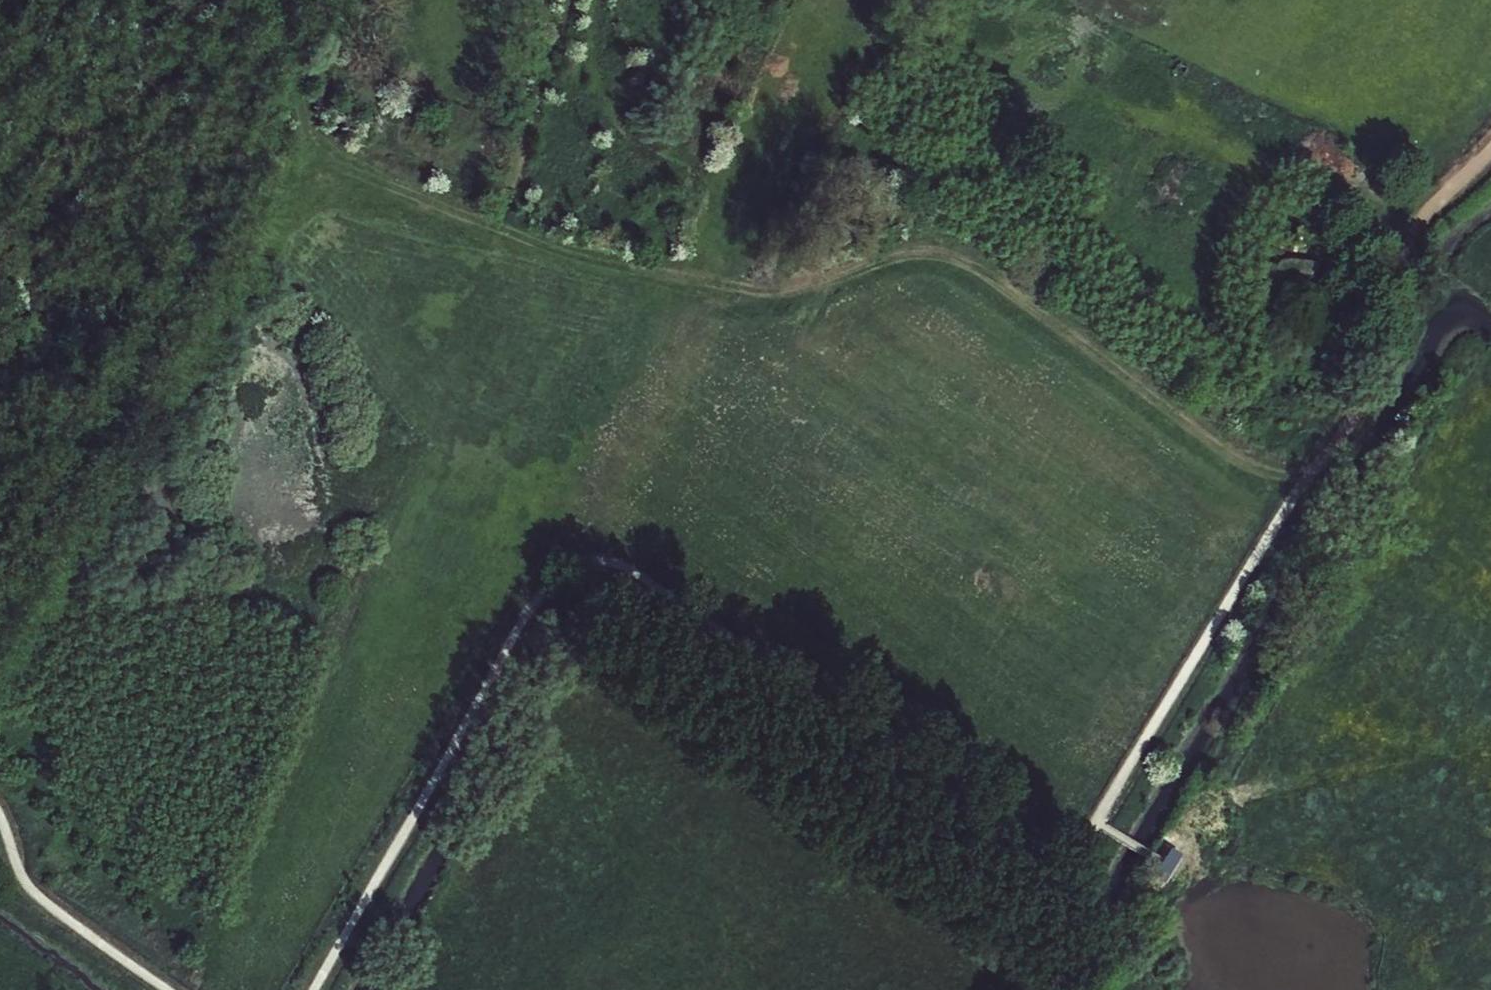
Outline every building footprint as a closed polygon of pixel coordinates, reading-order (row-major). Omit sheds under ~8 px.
[(1257,303),(1258,308),(1271,329),(1272,330),(1275,332),(1276,332),(1277,332),(1277,331),(1278,331),(1318,265),(1319,264),(1318,263),(1314,261),(1289,258),(1283,259),(1278,260),(1267,278),(1265,281),(1263,284),(1262,286),(1261,288),(1259,290),(1255,297),(1257,303)]
